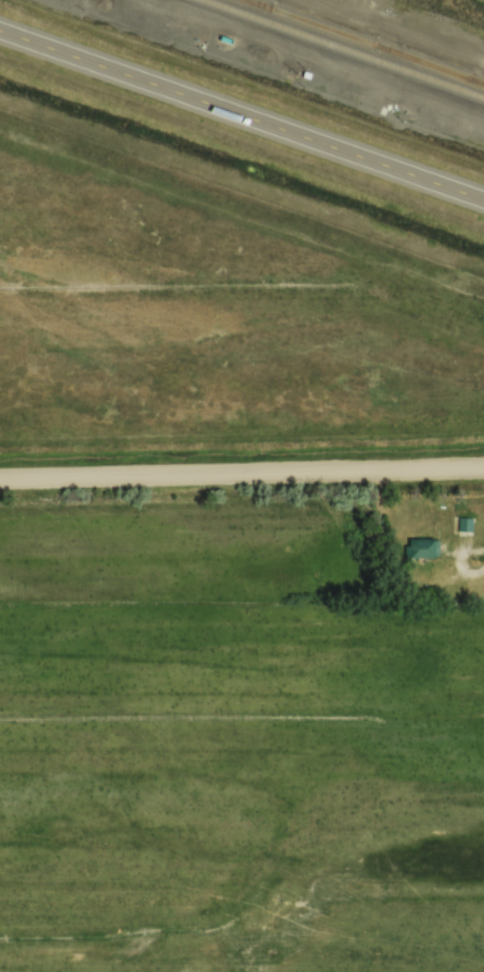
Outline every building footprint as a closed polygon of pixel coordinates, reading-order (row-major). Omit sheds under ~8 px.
[(482,515),(451,515),(451,534),(482,534),(482,515)] [(438,557),(438,538),(406,538),(406,557),(438,557)]
